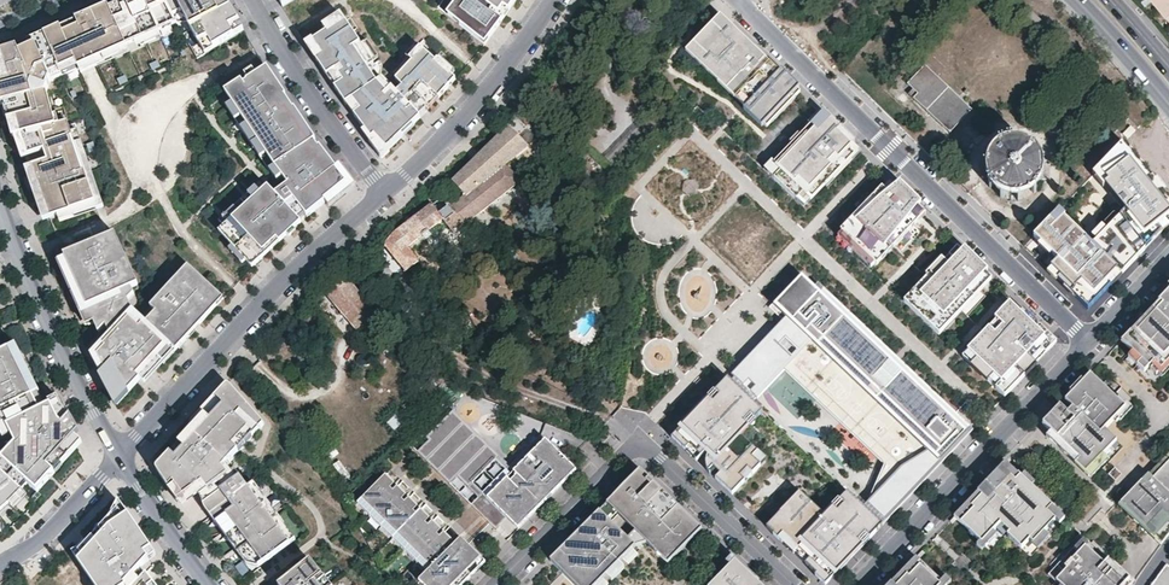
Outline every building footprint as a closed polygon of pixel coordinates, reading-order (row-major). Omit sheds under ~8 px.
[(62,29),(62,31),(78,24),(130,0),(124,0),(110,7),(109,6),(93,13),(75,18),(77,22),(62,29)] [(78,24),(94,58),(176,20),(165,0),(130,0),(78,24)] [(227,0),(165,0),(176,20),(178,24),(197,58),(244,31),(227,0)] [(283,8),(296,0),(279,0),(283,8)] [(445,13),(485,45),(494,33),(503,21),(504,18),(515,4),(517,0),(455,0),(445,13)] [(1168,17),(1168,0),(1155,0),(1168,17)] [(1033,12),(1018,20),(1021,21),(1025,23),(1026,24),(1029,27),(1031,29),(1032,31),(1034,32),(1035,34),(1036,37),(1044,22),(1033,12)] [(687,50),(764,125),(798,90),(759,53),(721,15),(687,50)] [(350,17),(307,47),(320,67),(321,68),(329,80),(339,95),(346,105),(395,70),(398,67),(382,43),(385,41),(383,37),(380,39),(367,21),(350,17)] [(176,20),(94,58),(98,67),(129,53),(127,47),(139,42),(142,47),(162,38),(160,32),(178,24),(176,20)] [(79,69),(83,76),(91,72),(98,69),(98,67),(94,58),(78,24),(62,31),(79,69)] [(28,43),(30,45),(62,31),(62,29),(61,28),(28,43)] [(21,56),(18,49),(1,54),(0,55),(0,88),(2,96),(5,95),(8,104),(12,103),(23,136),(30,157),(33,167),(50,219),(58,216),(96,204),(69,127),(68,124),(61,126),(58,116),(54,117),(48,94),(46,93),(51,81),(53,81),(79,69),(62,31),(30,45),(32,51),(21,56)] [(423,39),(398,67),(395,70),(346,105),(358,122),(383,154),(412,127),(421,118),(420,117),(414,111),(420,104),(427,111),(453,83),(462,73),(444,58),(447,56),(441,50),(438,53),(423,39)] [(30,45),(18,49),(21,56),(32,51),(30,45)] [(153,71),(161,67),(158,62),(150,65),(153,71)] [(913,89),(909,93),(951,133),(972,110),(925,66),(908,85),(913,89)] [(275,81),(268,70),(225,97),(231,106),(234,105),(277,168),(218,220),(223,226),(220,228),(250,260),(296,217),(300,222),(307,216),(308,217),(321,206),(332,197),(348,184),(320,147),(319,148),(311,153),(266,87),(275,81)] [(120,85),(128,82),(126,76),(118,80),(120,85)] [(311,153),(319,148),(313,140),(307,132),(308,131),(275,81),(266,87),(311,153)] [(23,136),(12,103),(8,104),(3,105),(13,139),(14,138),(23,136)] [(420,104),(414,111),(420,117),(424,114),(427,111),(420,104)] [(815,128),(826,118),(822,115),(812,125),(815,128)] [(796,148),(778,166),(786,174),(778,182),(800,204),(807,197),(812,201),(859,150),(841,133),(826,118),(815,128),(804,139),(796,148)] [(96,204),(58,216),(61,223),(104,208),(76,124),(69,127),(96,204)] [(529,147),(510,127),(477,158),(453,182),(466,196),(455,205),(451,202),(446,205),(448,208),(447,209),(466,226),(522,181),(508,164),(529,147)] [(23,136),(14,138),(22,160),(26,158),(30,157),(23,136)] [(796,148),(804,139),(801,136),(793,145),(796,148)] [(1027,146),(1022,144),(1016,143),(1010,144),(1004,145),(999,148),(994,151),(991,156),(988,161),(986,167),(985,173),(986,178),(988,184),(991,189),(995,194),(999,197),(1005,200),(1010,201),(1016,202),(1022,201),(1028,198),(1033,195),(1037,191),(1040,186),(1043,181),(1044,175),(1044,169),(1043,164),(1040,158),(1037,153),(1032,149),(1027,146)] [(91,154),(97,152),(94,144),(88,146),(91,154)] [(1124,145),(1096,174),(1121,207),(1087,241),(1059,214),(1035,238),(1063,266),(1053,276),(1088,310),(1168,224),(1168,212),(1138,173),(1143,168),(1124,145)] [(786,174),(778,166),(776,164),(768,173),(778,182),(786,174)] [(50,219),(33,167),(29,169),(26,170),(43,221),(50,219)] [(891,182),(842,232),(877,265),(918,222),(911,215),(918,208),(905,195),(891,182)] [(805,208),(812,201),(807,197),(800,204),(805,208)] [(396,233),(385,245),(407,272),(420,262),(409,247),(423,236),(427,241),(434,236),(430,231),(444,221),(455,235),(466,226),(447,209),(441,213),(433,204),(415,218),(396,233)] [(925,215),(918,208),(911,215),(918,222),(925,215)] [(296,217),(250,260),(250,261),(253,264),(255,266),(284,239),(301,223),(300,222),(296,217)] [(877,265),(842,232),(837,238),(871,271),(877,265)] [(117,238),(67,261),(99,333),(106,325),(111,335),(91,356),(117,405),(147,373),(159,359),(164,364),(195,330),(191,326),(196,321),(200,324),(224,299),(188,266),(141,318),(133,311),(139,304),(132,288),(118,257),(124,254),(117,238)] [(958,247),(909,298),(943,331),(963,310),(958,306),(967,297),(971,301),(984,288),(977,281),(985,273),(972,260),(958,247)] [(138,286),(124,254),(118,257),(132,288),(138,286)] [(361,257),(351,264),(357,272),(367,264),(361,257)] [(342,272),(323,290),(358,330),(362,326),(378,314),(342,272)] [(992,279),(985,273),(977,281),(984,288),(992,279)] [(773,343),(732,375),(743,385),(749,379),(763,393),(790,364),(821,393),(830,383),(929,477),(973,431),(819,285),(815,289),(800,276),(771,306),(785,319),(774,330),(780,336),(773,343)] [(1145,316),(1148,319),(1143,325),(1140,321),(1121,341),(1090,374),(1077,387),(1042,424),(1051,431),(1046,437),(1092,480),(1102,469),(1134,499),(1123,510),(1161,546),(1166,540),(1168,536),(1168,460),(1166,463),(1117,416),(1168,361),(1168,290),(1145,316)] [(963,310),(971,301),(967,297),(958,306),(963,310)] [(943,331),(909,298),(905,303),(939,335),(943,331)] [(988,329),(967,351),(977,361),(972,366),(988,382),(994,376),(1001,383),(996,389),(1005,397),(1057,342),(1024,311),(1020,315),(1009,304),(1003,311),(1011,319),(995,335),(988,329)] [(997,321),(988,329),(995,335),(1011,319),(1003,311),(995,319),(997,321)] [(191,326),(195,330),(198,327),(200,324),(196,321),(191,326)] [(774,330),(732,375),(773,343),(780,336),(774,330)] [(13,348),(0,355),(0,410),(8,426),(10,425),(14,433),(18,442),(5,457),(0,462),(0,471),(22,490),(28,483),(37,491),(54,473),(48,467),(55,458),(59,461),(73,445),(58,431),(63,425),(69,418),(60,401),(44,409),(13,348)] [(977,361),(967,351),(962,357),(972,366),(977,361)] [(994,376),(988,382),(996,389),(1001,383),(994,376)] [(728,379),(672,438),(704,468),(732,495),(765,461),(738,436),(762,411),(728,379)] [(749,379),(743,385),(757,399),(763,393),(749,379)] [(830,383),(821,393),(890,459),(868,503),(886,522),(929,477),(830,383)] [(263,424),(228,384),(187,428),(192,433),(171,455),(176,460),(161,476),(178,501),(195,486),(225,458),(263,424)] [(0,410),(0,423),(1,426),(0,426),(0,431),(4,439),(14,433),(10,425),(8,426),(0,410)] [(493,526),(509,510),(519,520),(572,466),(566,461),(540,435),(510,466),(506,471),(496,461),(500,457),(453,411),(426,438),(429,441),(417,453),(493,526)] [(398,417),(388,423),(394,433),(404,426),(398,417)] [(48,467),(54,473),(82,443),(63,425),(58,431),(73,445),(59,461),(55,458),(48,467)] [(325,434),(319,427),(307,436),(313,444),(325,434)] [(510,466),(500,457),(496,461),(506,471),(510,466)] [(240,479),(225,458),(207,475),(221,493),(240,479)] [(1044,532),(1056,520),(1052,517),(1057,511),(1035,490),(1032,487),(1031,486),(1030,485),(1027,488),(1022,482),(1024,480),(1021,477),(1006,462),(994,475),(977,492),(970,500),(954,517),(956,519),(980,542),(989,532),(991,530),(993,532),(996,530),(1001,524),(1010,533),(1007,535),(1021,549),(1029,540),(1033,544),(1044,532)] [(496,530),(508,519),(519,530),(530,518),(574,474),(576,471),(572,466),(519,520),(509,510),(493,526),(496,530)] [(23,492),(22,490),(0,471),(0,514),(11,505),(23,492)] [(640,471),(607,504),(607,505),(618,515),(619,516),(625,523),(635,532),(637,534),(642,529),(651,538),(646,542),(646,543),(655,551),(660,547),(673,559),(681,551),(677,546),(688,535),(693,539),(702,529),(688,516),(684,521),(673,511),(678,507),(661,491),(657,496),(648,487),(652,482),(640,471)] [(1035,483),(1025,473),(1021,477),(1024,480),(1030,485),(1031,486),(1035,483)] [(221,493),(207,475),(195,486),(203,507),(210,517),(215,513),(228,503),(221,493)] [(391,490),(396,485),(386,476),(382,480),(391,490)] [(291,532),(255,484),(248,490),(240,479),(221,493),(228,503),(215,513),(227,529),(240,546),(252,562),(272,547),(291,532)] [(481,558),(467,545),(462,540),(452,549),(450,547),(441,538),(438,535),(429,526),(427,524),(417,515),(415,512),(406,503),(403,501),(394,492),(391,490),(382,480),(362,500),(374,512),(386,523),(398,535),(410,547),(421,558),(432,568),(428,573),(419,581),(423,584),(455,584),(481,558)] [(1030,485),(1024,480),(1022,482),(1027,488),(1030,485)] [(661,491),(652,482),(648,487),(657,496),(661,491)] [(407,496),(398,487),(394,492),(403,501),(407,496)] [(799,494),(766,528),(826,584),(837,574),(883,526),(849,493),(825,518),(799,494)] [(415,512),(419,508),(410,499),(406,503),(415,512)] [(374,512),(362,500),(358,505),(370,516),(374,512)] [(124,518),(129,515),(120,502),(111,521),(119,511),(124,518)] [(607,504),(600,511),(611,522),(618,515),(607,505),(607,504)] [(688,516),(678,507),(673,511),(684,521),(688,516)] [(431,520),(422,510),(417,515),(427,524),(431,520)] [(152,549),(129,515),(124,518),(119,511),(111,521),(105,527),(94,539),(86,547),(76,558),(95,584),(137,584),(139,583),(133,578),(148,561),(144,555),(152,549)] [(635,547),(628,540),(620,531),(612,523),(611,522),(600,511),(550,562),(574,584),(597,584),(603,579),(606,576),(619,563),(623,559),(633,549),(635,547)] [(1056,520),(1060,524),(1065,518),(1057,511),(1052,517),(1056,520)] [(386,523),(374,512),(370,516),(382,528),(386,523)] [(227,529),(215,513),(210,517),(222,533),(227,529)] [(619,516),(612,523),(620,531),(625,523),(619,516)] [(443,531),(434,522),(429,526),(438,535),(443,531)] [(398,535),(386,523),(382,528),(394,539),(398,535)] [(1001,524),(996,530),(1004,538),(1007,535),(1010,533),(1001,524)] [(94,539),(105,527),(99,529),(94,539)] [(240,546),(227,529),(222,533),(234,550),(240,546)] [(277,555),(297,540),(291,532),(272,547),(277,555)] [(635,532),(628,540),(635,547),(646,543),(646,542),(637,534),(635,532)] [(982,550),(994,538),(989,532),(980,542),(976,546),(982,550)] [(1044,532),(1033,544),(1038,549),(1049,537),(1044,532)] [(455,542),(445,533),(441,538),(450,547),(455,542)] [(1132,582),(1080,533),(1049,566),(1033,584),(1130,584),(1132,582)] [(410,547),(398,535),(394,539),(405,551),(410,547)] [(681,551),(693,539),(688,535),(677,546),(681,551)] [(252,562),(240,546),(234,550),(246,566),(252,562)] [(73,553),(76,558),(86,547),(73,553)] [(257,569),(277,555),(272,547),(252,562),(246,566),(257,569)] [(421,558),(410,547),(405,551),(417,562),(421,558)] [(673,559),(660,547),(655,551),(668,564),(673,559)] [(143,566),(157,556),(152,549),(144,555),(148,561),(143,566)] [(633,549),(623,559),(628,564),(638,554),(633,549)] [(974,563),(962,552),(960,556),(971,567),(974,563)] [(428,573),(432,568),(421,558),(417,562),(428,573)] [(455,584),(463,584),(485,563),(481,558),(455,584)] [(916,558),(900,575),(899,574),(891,583),(890,584),(938,584),(941,581),(916,558)] [(734,560),(711,584),(761,584),(734,560)] [(280,584),(295,584),(312,571),(311,561),(280,584)] [(319,579),(323,576),(311,561),(312,571),(319,579)] [(966,571),(955,561),(952,564),(963,575),(966,571)] [(619,563),(606,576),(612,581),(624,568),(619,563)] [(1166,563),(1150,584),(1168,584),(1168,565),(1166,563)] [(316,581),(319,579),(312,571),(295,584),(319,584),(316,581)] [(632,576),(627,571),(613,584),(624,584),(632,576)] [(147,575),(143,579),(148,584),(150,584),(153,583),(147,575)] [(319,584),(330,584),(323,576),(319,579),(316,581),(319,584)] [(951,581),(946,576),(941,581),(938,584),(948,584),(951,581)]
